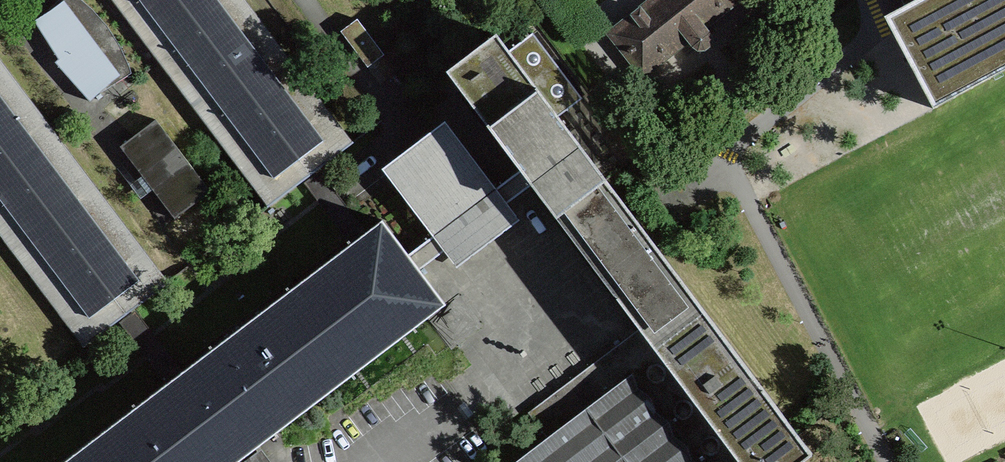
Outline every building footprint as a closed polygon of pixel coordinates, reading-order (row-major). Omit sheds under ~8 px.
[(246,0),(113,0),(272,211),(302,188),(324,172),(357,147),(246,0)] [(610,26),(648,74),(694,37),(700,46),(717,32),(712,25),(709,22),(737,0),(642,0),(610,26)] [(884,17),(893,33),(933,109),(1004,70),(1004,0),(915,0),(884,17)] [(55,65),(90,104),(119,79),(62,4),(34,23),(59,63),(55,65)] [(443,70),(518,171),(530,185),(642,327),(745,461),(794,461),(811,450),(496,30),(443,70)] [(0,54),(0,241),(82,347),(113,324),(138,305),(172,279),(0,54)] [(446,121),(379,171),(430,239),(441,253),(453,269),(520,219),(507,203),(496,188),(446,121)] [(121,152),(175,222),(210,195),(156,125),(121,152)] [(518,171),(496,188),(507,203),(530,185),(518,171)] [(446,305),(419,270),(408,256),(379,218),(365,228),(344,244),(185,366),(160,385),(59,461),(239,461),(446,305)] [(430,239),(408,256),(419,270),(441,253),(430,239)] [(138,305),(113,324),(160,385),(185,366),(138,305)] [(524,416),(543,442),(637,371),(706,461),(745,461),(642,327),(524,416)] [(515,461),(706,461),(637,371),(543,442),(515,461)]
